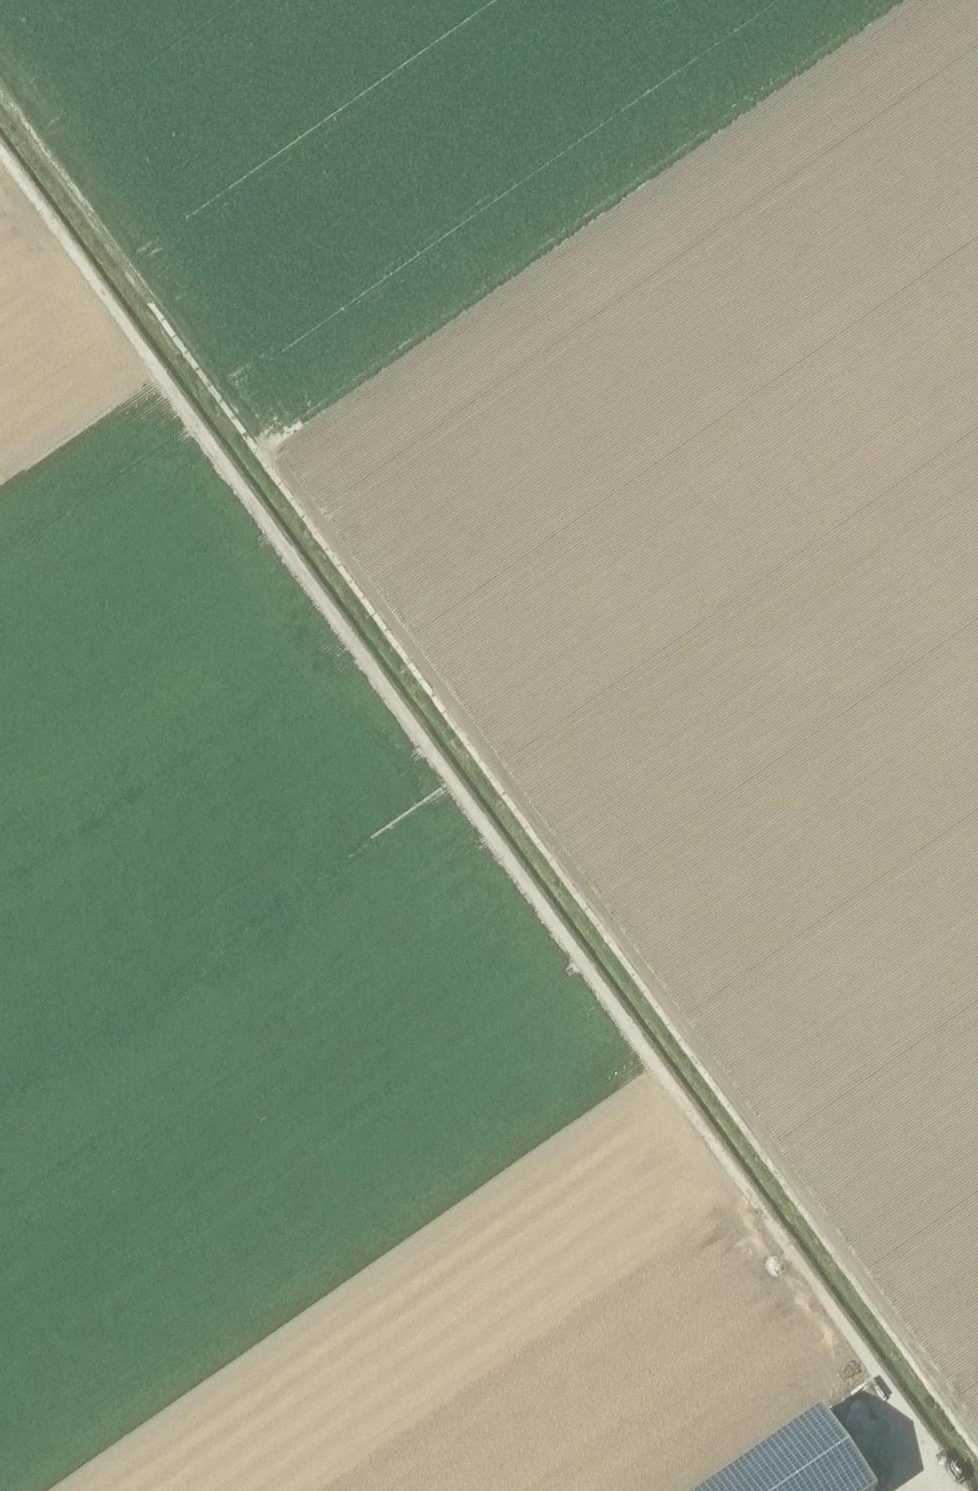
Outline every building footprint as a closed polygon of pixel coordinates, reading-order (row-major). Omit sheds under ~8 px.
[(826,1403),(838,1400),(834,1386),(822,1390),(826,1403)] [(820,1413),(708,1490),(874,1490),(820,1413)]
